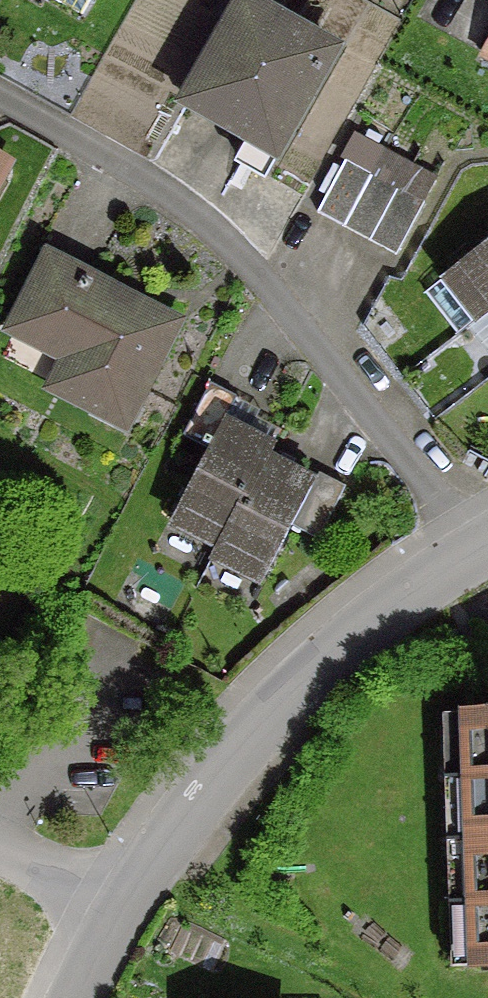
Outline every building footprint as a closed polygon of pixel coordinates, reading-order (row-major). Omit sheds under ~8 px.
[(75,15),(84,0),(48,0),(75,15)] [(234,163),(257,176),(326,52),(238,2),(180,104),(246,141),(234,163)] [(478,55),(487,61),(487,36),(478,55)] [(311,214),(337,228),(378,154),(348,138),(341,150),(339,161),(311,214)] [(378,154),(337,228),(364,242),(404,168),(378,154)] [(430,181),(404,168),(364,242),(390,256),(430,181)] [(478,316),(487,308),(487,240),(445,274),(445,275),(421,294),(452,334),(477,315),(478,316)] [(67,394),(117,420),(165,325),(44,263),(10,328),(81,365),(67,394)] [(487,311),(487,308),(478,316),(479,318),(487,311)] [(203,451),(217,424),(230,398),(204,384),(176,437),(203,451)] [(217,424),(203,451),(169,517),(215,541),(209,551),(211,552),(265,449),(217,424)] [(261,460),(267,450),(265,449),(211,552),(259,577),(285,526),(311,540),(339,487),(312,474),(307,484),(261,460)] [(461,715),(463,777),(438,778),(438,781),(463,780),(465,840),(440,841),(440,842),(487,840),(487,714),(461,715)] [(467,905),(469,968),(487,967),(487,840),(440,842),(440,843),(465,842),(467,902),(442,903),(442,906),(467,905)]
